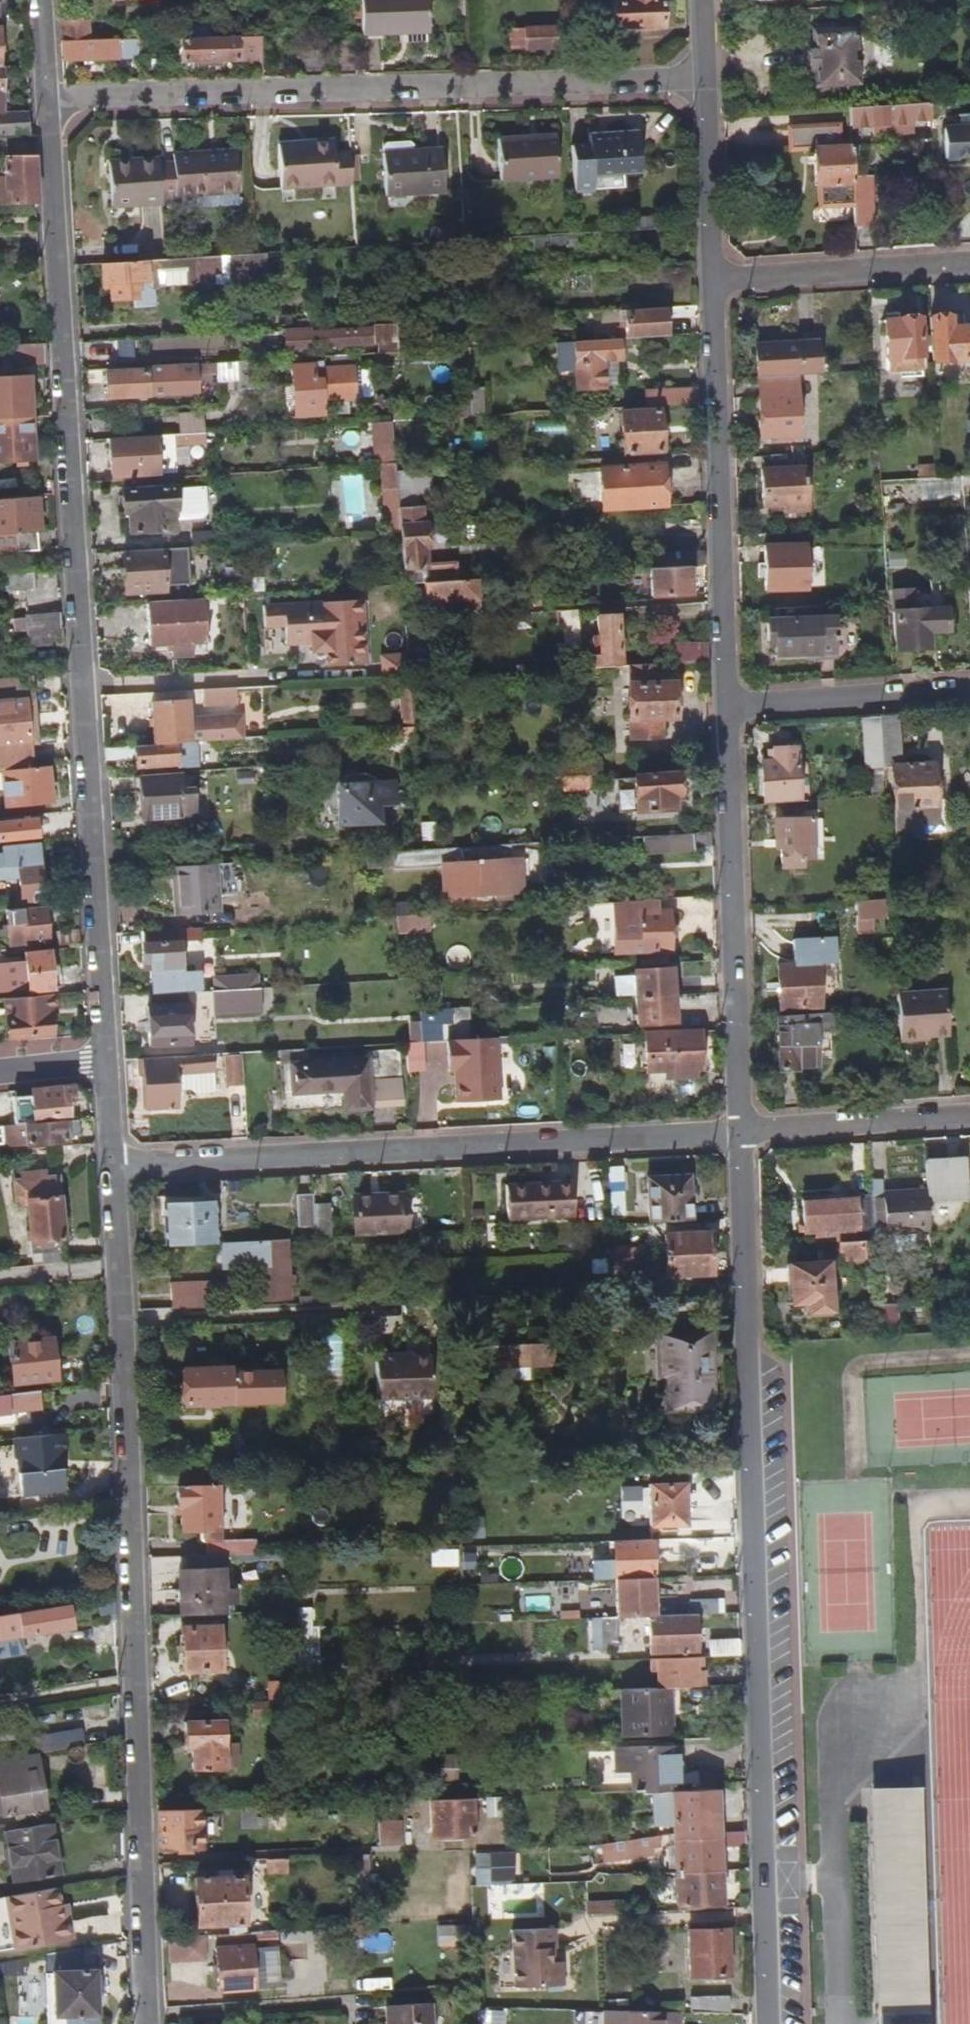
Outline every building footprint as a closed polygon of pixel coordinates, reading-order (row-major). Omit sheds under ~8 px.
[(428,0),(362,0),(362,5),(362,19),(363,32),(363,33),(428,32),(428,0)] [(661,0),(609,0),(610,26),(662,24),(661,0)] [(362,19),(362,5),(352,6),(353,20),(362,19)] [(25,30),(24,18),(13,18),(13,31),(25,30)] [(218,37),(217,20),(188,21),(188,38),(218,37)] [(90,42),(89,21),(60,22),(61,43),(90,42)] [(861,79),(857,26),(836,27),(836,22),(816,23),(817,29),(814,29),(815,44),(812,44),(814,68),(818,68),(819,82),(861,79)] [(559,46),(557,25),(511,27),(512,49),(559,46)] [(264,61),(263,36),(218,37),(188,38),(182,38),(183,64),(264,61)] [(141,55),(140,40),(121,41),(121,56),(141,55)] [(121,56),(121,41),(90,42),(61,43),(60,43),(61,62),(121,60),(121,56)] [(911,128),(910,117),(928,115),(927,101),(876,105),(846,108),(847,122),(869,120),(870,131),(911,128)] [(27,111),(1,112),(0,112),(0,135),(28,135),(27,111)] [(851,168),(849,146),(836,149),(836,124),(787,128),(789,152),(814,149),(814,183),(818,183),(818,208),(853,205),(851,175),(851,168)] [(942,128),(945,157),(969,155),(969,126),(942,128)] [(640,169),(638,129),(588,132),(588,143),(570,144),(572,189),(593,188),(592,173),(640,169)] [(557,174),(553,134),(496,139),(499,179),(557,174)] [(331,154),(330,140),(275,141),(277,188),(332,185),(331,154)] [(857,168),(857,145),(849,145),(849,146),(851,168),(857,168)] [(236,192),(233,148),(171,152),(171,161),(158,161),(160,196),(196,194),(197,206),(234,205),(233,192),(236,192)] [(438,191),(436,148),(380,152),(382,194),(438,191)] [(359,178),(357,152),(349,152),(349,153),(351,179),(359,178)] [(351,179),(349,153),(331,154),(332,185),(351,184),(351,179)] [(32,157),(3,158),(3,178),(0,179),(0,204),(35,204),(32,157)] [(158,161),(158,157),(106,160),(108,205),(160,202),(160,196),(158,161)] [(871,225),(868,174),(851,175),(853,205),(855,226),(871,225)] [(267,263),(266,253),(253,254),(226,255),(226,266),(267,263)] [(150,281),(148,260),(99,263),(101,284),(109,284),(111,301),(142,299),(141,282),(150,281)] [(663,334),(662,306),(622,308),(624,336),(663,334)] [(967,328),(956,329),(955,317),(935,318),(939,362),(969,359),(969,355),(967,328)] [(925,356),(922,319),(887,321),(890,359),(892,359),(892,373),(924,371),(924,357),(925,356)] [(413,331),(412,321),(395,322),(396,350),(407,349),(406,332),(413,331)] [(387,346),(386,322),(369,323),(369,329),(297,332),(297,328),(280,329),(281,351),(387,346)] [(617,384),(615,358),(618,358),(617,336),(559,340),(560,367),(579,366),(580,387),(617,384)] [(820,374),(818,341),(758,345),(760,378),(797,376),(820,374)] [(42,345),(11,347),(11,354),(11,365),(43,364),(42,345)] [(323,362),(324,369),(355,366),(357,398),(358,401),(377,399),(375,378),(362,379),(361,359),(362,359),(362,352),(323,354),(323,362)] [(216,372),(216,383),(235,382),(236,389),(253,388),(251,359),(215,362),(216,372)] [(216,372),(215,362),(197,363),(197,373),(216,372)] [(357,398),(355,366),(324,369),(323,362),(294,365),(297,416),(327,414),(326,401),(357,398)] [(197,373),(197,363),(152,366),(153,381),(158,381),(159,394),(199,392),(197,373)] [(146,395),(144,371),(104,373),(106,398),(146,395)] [(101,384),(100,374),(84,375),(84,385),(101,384)] [(25,375),(0,376),(0,420),(28,418),(25,375)] [(802,435),(797,376),(760,378),(765,438),(802,435)] [(821,387),(821,378),(808,378),(808,388),(821,387)] [(487,414),(485,386),(471,387),(472,398),(473,415),(487,414)] [(698,401),(698,387),(654,390),(655,404),(698,401)] [(473,415),(472,398),(459,399),(460,416),(473,415)] [(411,419),(411,407),(394,408),(395,420),(411,419)] [(175,412),(178,433),(204,431),(202,409),(175,412)] [(658,450),(656,410),(616,413),(619,453),(658,450)] [(28,418),(0,420),(0,462),(30,461),(28,418)] [(407,440),(406,425),(394,426),(395,441),(407,440)] [(107,437),(109,475),(172,471),(171,445),(205,443),(204,431),(178,433),(107,437)] [(395,462),(394,448),(382,449),(383,463),(395,462)] [(402,471),(400,448),(394,448),(395,462),(395,471),(402,471)] [(808,512),(804,466),(794,467),(793,455),(763,457),(767,507),(785,505),(786,514),(808,512)] [(396,488),(395,471),(395,462),(383,463),(384,489),(396,488)] [(937,478),(936,465),(921,465),(922,478),(937,478)] [(662,506),(659,466),(599,470),(601,499),(590,500),(590,510),(662,506)] [(432,495),(430,469),(402,471),(395,471),(396,488),(397,497),(432,495)] [(200,513),(199,486),(170,487),(169,476),(148,478),(148,489),(120,491),(122,514),(127,514),(128,533),(168,531),(168,522),(196,520),(200,513)] [(959,500),(958,479),(885,481),(885,502),(959,500)] [(36,499),(0,502),(0,554),(37,551),(34,516),(37,516),(36,499)] [(418,521),(416,499),(397,500),(399,533),(402,582),(423,580),(446,579),(445,562),(420,563),(420,547),(424,547),(423,521),(418,521)] [(224,545),(223,529),(193,530),(193,547),(224,545)] [(811,570),(811,560),(806,560),(805,544),(765,547),(768,592),(808,589),(807,570),(811,570)] [(191,583),(189,547),(124,551),(126,593),(167,591),(166,584),(191,583)] [(703,563),(702,550),(682,551),(682,549),(662,550),(663,566),(687,564),(703,563)] [(688,593),(687,564),(663,566),(642,567),(644,595),(688,593)] [(265,587),(264,572),(248,573),(249,588),(265,587)] [(32,591),(31,574),(5,577),(6,593),(32,591)] [(479,598),(478,577),(446,579),(423,580),(424,601),(479,598)] [(949,635),(948,613),(914,615),(913,595),(893,596),(896,652),(928,650),(927,637),(949,635)] [(362,598),(262,605),(263,627),(283,625),(284,644),(309,642),(315,641),(316,651),(325,650),(326,665),(366,662),(362,598)] [(202,600),(147,604),(150,643),(172,642),(173,653),(205,651),(202,600)] [(574,641),(572,610),(560,610),(558,610),(559,643),(574,641)] [(617,663),(613,612),(591,613),(595,652),(582,653),(583,665),(617,663)] [(60,630),(59,613),(25,616),(26,633),(27,633),(60,630)] [(837,652),(835,616),(768,621),(769,645),(776,645),(776,656),(837,652)] [(24,631),(23,618),(12,620),(13,632),(24,631)] [(61,645),(60,630),(27,633),(28,648),(61,645)] [(706,657),(705,639),(668,642),(670,660),(706,657)] [(408,676),(407,651),(380,654),(381,678),(398,677),(408,676)] [(673,716),(671,680),(658,681),(656,660),(625,662),(631,736),(661,734),(660,717),(673,716)] [(412,727),(408,676),(398,677),(401,728),(412,727)] [(240,703),(240,687),(221,688),(199,689),(201,706),(240,703)] [(187,699),(150,701),(153,741),(199,738),(199,741),(246,738),(244,715),(189,719),(187,699)] [(23,702),(0,704),(0,771),(1,771),(30,768),(23,702)] [(902,765),(898,715),(882,717),(885,766),(893,766),(898,836),(922,834),(921,823),(938,822),(934,763),(902,765)] [(885,766),(882,717),(865,718),(868,767),(874,767),(885,766)] [(413,737),(412,727),(401,728),(386,729),(387,739),(413,737)] [(176,763),(175,743),(102,748),(103,759),(135,757),(135,765),(176,763)] [(802,801),(799,747),(776,748),(777,761),(763,761),(765,804),(802,801)] [(547,761),(548,777),(556,777),(558,777),(586,775),(598,774),(596,757),(547,761)] [(51,803),(48,766),(30,768),(1,771),(5,808),(51,803)] [(887,796),(885,766),(874,767),(875,797),(887,796)] [(189,814),(187,786),(180,787),(179,770),(136,774),(139,817),(189,814)] [(374,782),(374,780),(371,778),(367,776),(362,774),(358,774),(352,774),(347,775),(342,777),(337,780),(332,785),(328,790),(326,795),(325,800),(325,806),(325,812),(334,812),(335,827),(367,824),(376,815),(376,807),(374,782)] [(558,777),(556,777),(557,791),(587,789),(586,775),(558,777)] [(676,775),(616,779),(618,815),(673,812),(672,799),(677,798),(676,775)] [(393,806),(391,780),(374,782),(376,807),(393,806)] [(377,824),(376,815),(367,824),(377,824)] [(816,860),(815,818),(777,820),(778,849),(783,848),(784,870),(806,869),(806,860),(816,860)] [(35,821),(0,824),(0,845),(37,842),(35,821)] [(693,851),(691,832),(640,836),(641,854),(693,851)] [(512,893),(509,844),(413,851),(414,867),(440,865),(441,896),(512,893)] [(39,845),(1,848),(2,856),(0,856),(0,879),(13,878),(18,878),(20,903),(43,902),(39,845)] [(390,855),(367,854),(366,869),(389,870),(390,855)] [(821,870),(820,860),(816,860),(806,860),(806,869),(807,870),(821,870)] [(213,912),(210,864),(166,867),(169,914),(213,912)] [(670,951),(667,910),(655,911),(655,900),(611,903),(614,955),(670,951)] [(890,920),(889,901),(859,903),(860,922),(876,921),(890,920)] [(48,920),(55,919),(54,907),(9,911),(10,926),(6,927),(6,930),(0,931),(0,939),(11,938),(12,948),(50,944),(48,920)] [(424,929),(423,913),(392,915),(393,930),(424,929)] [(876,935),(876,921),(860,922),(861,936),(876,935)] [(180,965),(179,943),(197,942),(196,927),(139,931),(141,964),(148,964),(149,970),(150,993),(183,991),(199,990),(198,969),(189,970),(189,964),(180,965)] [(80,945),(79,933),(56,935),(58,947),(80,945)] [(53,988),(50,950),(24,953),(25,961),(14,963),(15,975),(26,973),(28,991),(53,988)] [(826,1008),(825,964),(781,965),(783,1009),(826,1008)] [(671,996),(670,967),(632,968),(634,998),(671,996)] [(257,1003),(256,986),(227,988),(228,1005),(246,1004),(257,1003)] [(211,1006),(210,989),(199,990),(183,991),(184,1007),(211,1006)] [(184,1007),(183,991),(150,993),(136,993),(137,1010),(146,1010),(148,1044),(186,1042),(184,1007)] [(951,1038),(948,992),(899,996),(900,1009),(902,1043),(925,1042),(924,1039),(951,1038)] [(51,1033),(48,1011),(54,1010),(52,996),(6,1000),(3,1000),(7,1037),(51,1033)] [(672,1022),(671,996),(634,998),(635,1023),(672,1022)] [(466,1017),(465,1008),(446,1010),(447,1015),(447,1019),(466,1017)] [(443,1040),(441,1015),(447,1015),(446,1010),(415,1011),(417,1042),(443,1040)] [(820,1066),(819,1032),(831,1031),(831,1014),(780,1017),(783,1072),(800,1071),(800,1067),(820,1066)] [(701,1067),(699,1029),(646,1032),(648,1070),(663,1069),(701,1067)] [(499,1100),(495,1037),(445,1040),(447,1071),(453,1071),(455,1103),(499,1100)] [(215,1054),(215,1043),(188,1045),(188,1056),(212,1054),(215,1054)] [(400,1079),(399,1049),(366,1051),(366,1060),(278,1064),(281,1113),(369,1109),(367,1081),(400,1079)] [(214,1086),(212,1054),(188,1056),(134,1059),(136,1083),(142,1083),(144,1109),(170,1107),(169,1090),(173,1090),(189,1089),(195,1094),(209,1093),(211,1095),(214,1095),(217,1092),(216,1086),(214,1086)] [(241,1086),(239,1055),(224,1056),(226,1087),(241,1086)] [(702,1075),(701,1067),(663,1069),(664,1077),(702,1075)] [(402,1107),(400,1079),(367,1081),(369,1109),(402,1107)] [(66,1115),(65,1098),(71,1097),(70,1086),(28,1090),(29,1097),(10,1098),(13,1125),(32,1124),(32,1118),(56,1116),(66,1115)] [(74,1135),(73,1120),(57,1122),(32,1124),(13,1125),(4,1126),(6,1143),(25,1142),(25,1144),(63,1141),(62,1136),(74,1135)] [(968,1199),(965,1162),(925,1165),(927,1190),(927,1202),(968,1199)] [(622,1216),(620,1172),(605,1173),(607,1216),(622,1216)] [(64,1264),(57,1179),(39,1181),(38,1174),(13,1176),(16,1208),(28,1207),(34,1267),(64,1264)] [(690,1222),(688,1177),(645,1179),(647,1224),(690,1222)] [(883,1193),(882,1180),(870,1181),(871,1193),(871,1198),(883,1197),(883,1193)] [(237,1192),(236,1182),(223,1183),(224,1193),(237,1192)] [(570,1215),(568,1182),(503,1185),(505,1218),(570,1215)] [(883,1197),(871,1198),(874,1229),(885,1228),(886,1233),(929,1230),(927,1202),(927,1190),(883,1193),(883,1197)] [(871,1198),(871,1193),(804,1198),(806,1231),(815,1230),(816,1245),(843,1243),(874,1241),(874,1229),(871,1198)] [(311,1225),(310,1205),(310,1196),(293,1196),(294,1225),(311,1225)] [(403,1235),(401,1196),(351,1197),(352,1237),(403,1235)] [(212,1243),(210,1197),(162,1199),(164,1245),(212,1243)] [(326,1238),(325,1205),(310,1205),(311,1225),(311,1239),(326,1238)] [(251,1224),(250,1207),(229,1208),(230,1225),(251,1224)] [(479,1223),(478,1210),(469,1210),(469,1223),(479,1223)] [(887,1252),(886,1233),(885,1228),(874,1229),(874,1241),(875,1253),(887,1252)] [(708,1234),(661,1236),(663,1277),(709,1275),(708,1234)] [(253,1300),(290,1298),(287,1240),(220,1243),(221,1270),(252,1268),(253,1300)] [(875,1253),(874,1241),(843,1243),(844,1258),(866,1257),(866,1254),(875,1254),(875,1253)] [(640,1244),(611,1245),(612,1272),(641,1270),(640,1244)] [(833,1312),(830,1264),(791,1266),(794,1314),(833,1312)] [(170,1284),(171,1309),(195,1308),(194,1283),(170,1284)] [(207,1308),(206,1283),(194,1283),(195,1308),(207,1308)] [(898,1335),(897,1305),(879,1307),(881,1336),(898,1335)] [(560,1364),(560,1345),(507,1347),(506,1335),(477,1336),(478,1367),(560,1364)] [(711,1408),(707,1336),(657,1339),(659,1374),(664,1374),(666,1410),(711,1408)] [(57,1382),(52,1341),(8,1347),(13,1387),(57,1382)] [(430,1399),(429,1359),(412,1360),(398,1360),(397,1355),(377,1355),(378,1400),(430,1399)] [(276,1399),(275,1372),(229,1374),(229,1369),(180,1371),(181,1402),(276,1399)] [(40,1411),(38,1392),(0,1397),(0,1427),(19,1424),(17,1414),(40,1411)] [(62,1434),(13,1439),(15,1460),(17,1460),(22,1497),(65,1492),(62,1468),(60,1468),(59,1458),(61,1457),(65,1457),(62,1434)] [(218,1540),(216,1483),(177,1484),(176,1484),(176,1505),(179,1505),(179,1521),(184,1526),(200,1525),(200,1555),(257,1553),(257,1539),(218,1540)] [(684,1526),(683,1486),(645,1487),(646,1527),(684,1526)] [(653,1578),(651,1541),(611,1542),(613,1579),(653,1578)] [(336,1551),(335,1542),(309,1543),(309,1552),(325,1551),(336,1551)] [(347,1551),(347,1542),(335,1542),(336,1551),(347,1551)] [(236,1611),(236,1590),(224,1590),(223,1567),(178,1569),(180,1612),(236,1611)] [(654,1617),(653,1578),(613,1579),(614,1618),(646,1617),(654,1617)] [(715,1615),(714,1600),(687,1601),(688,1616),(691,1616),(715,1615)] [(72,1629),(68,1605),(0,1617),(0,1642),(23,1638),(72,1629)] [(294,1608),(294,1664),(314,1664),(314,1608),(294,1608)] [(693,1654),(691,1616),(688,1616),(654,1617),(646,1617),(648,1656),(693,1654)] [(590,1619),(591,1653),(615,1652),(613,1618),(590,1619)] [(218,1667),(217,1625),(181,1626),(182,1668),(218,1667)] [(23,1638),(0,1642),(0,1660),(26,1656),(23,1638)] [(739,1659),(738,1644),(714,1645),(714,1660),(739,1659)] [(701,1688),(700,1674),(697,1674),(697,1662),(648,1664),(649,1677),(655,1676),(656,1689),(667,1689),(701,1688)] [(667,1732),(667,1689),(656,1689),(619,1690),(620,1732),(667,1732)] [(292,1697),(292,1696),(242,1698),(242,1710),(292,1708),(292,1697)] [(225,1774),(224,1727),(183,1729),(184,1754),(192,1754),(192,1775),(225,1774)] [(82,1746),(80,1732),(35,1740),(37,1754),(82,1746)] [(676,1791),(674,1744),(613,1746),(614,1772),(630,1772),(630,1792),(652,1791),(671,1791),(676,1791)] [(458,1783),(457,1754),(436,1755),(436,1783),(458,1783)] [(34,1755),(0,1760),(0,1796),(4,1817),(17,1814),(18,1822),(36,1818),(35,1811),(45,1809),(34,1755)] [(929,2012),(919,1784),(877,1786),(886,2013),(929,2012)] [(716,1832),(715,1789),(676,1791),(671,1791),(672,1827),(672,1836),(716,1832)] [(672,1827),(671,1791),(652,1791),(653,1828),(672,1827)] [(472,1835),(470,1798),(430,1799),(433,1837),(472,1835)] [(200,1847),(198,1808),(158,1809),(159,1848),(200,1847)] [(376,1847),(400,1848),(401,1821),(377,1820),(376,1847)] [(59,1876),(50,1825),(5,1833),(14,1884),(59,1876)] [(718,1871),(717,1847),(745,1846),(744,1830),(716,1832),(672,1836),(673,1844),(674,1867),(674,1873),(718,1871)] [(658,1837),(599,1842),(601,1861),(653,1854),(652,1847),(659,1845),(658,1837)] [(674,1867),(673,1844),(664,1845),(665,1868),(674,1867)] [(370,1905),(368,1857),(355,1858),(358,1906),(370,1905)] [(287,1877),(286,1862),(267,1863),(268,1878),(287,1877)] [(488,1863),(489,1882),(512,1881),(512,1863),(488,1863)] [(719,1904),(718,1871),(674,1873),(675,1906),(682,1906),(709,1905),(719,1904)] [(246,1933),(242,1875),(195,1878),(197,1924),(230,1922),(230,1934),(246,1933)] [(71,1941),(67,1917),(60,1918),(56,1889),(6,1898),(15,1950),(71,1941)] [(622,1915),(622,1903),(584,1906),(584,1911),(585,1916),(622,1915)] [(276,1931),(275,1922),(259,1923),(259,1932),(276,1931)] [(552,1962),(551,1949),(557,1949),(556,1930),(514,1932),(516,1988),(565,1987),(564,1962),(552,1962)] [(726,1976),(725,1931),(686,1932),(687,1977),(726,1976)] [(293,1940),(293,1959),(306,1958),(306,1940),(293,1940)] [(255,1989),(253,1946),(217,1947),(219,1990),(255,1989)] [(92,1972),(52,1972),(52,2015),(62,2015),(62,2023),(91,2023),(91,2020),(93,2021),(92,1972)] [(725,2014),(726,1997),(687,1995),(686,2012),(725,2014)] [(426,2000),(383,2004),(385,2023),(428,2023),(426,2000)] [(677,2012),(677,2004),(656,2004),(655,2012),(661,2012),(677,2012)] [(661,2012),(655,2012),(623,2011),(601,2010),(601,2023),(660,2023),(661,2012)] [(487,2023),(504,2023),(504,2011),(488,2011),(487,2023)] [(660,2023),(676,2023),(677,2012),(661,2012),(660,2023)]
